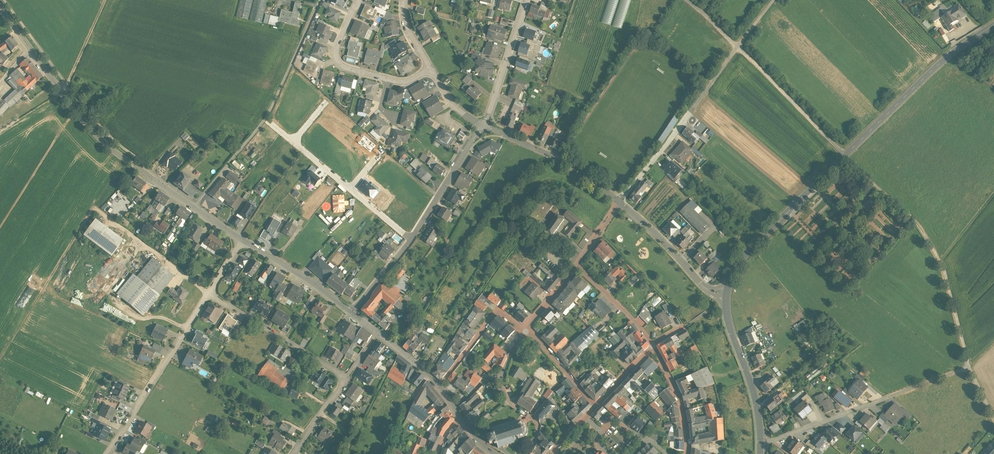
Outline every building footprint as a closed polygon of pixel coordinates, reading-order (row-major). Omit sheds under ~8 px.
[(236,17),(248,20),(253,0),(240,0),(236,17)] [(250,20),(262,23),(267,0),(255,0),(250,20)] [(507,0),(501,0),(499,8),(499,7),(505,9),(505,10),(509,11),(512,1),(509,0),(509,1),(507,0)] [(602,22),(611,25),(618,0),(608,0),(602,22)] [(630,0),(621,0),(614,26),(623,28),(630,0)] [(293,13),(282,10),(281,16),(284,17),(284,20),(290,22),(290,23),(299,25),(300,21),(297,20),(301,4),(296,3),(293,13)] [(371,8),(366,5),(361,16),(366,18),(367,16),(373,19),(377,11),(371,8)] [(540,7),(532,5),(530,12),(544,17),(546,13),(539,11),(540,7)] [(548,8),(541,5),(540,7),(539,11),(546,13),(548,8)] [(960,8),(958,5),(954,7),(955,9),(951,11),(957,20),(966,15),(961,7),(960,8)] [(423,8),(417,6),(415,13),(424,15),(425,12),(422,11),(423,8)] [(341,13),(329,7),(328,9),(326,14),(333,17),(332,20),(337,22),(341,13)] [(954,7),(947,11),(948,13),(944,15),(941,17),(941,18),(946,27),(950,24),(957,20),(951,11),(955,9),(954,7)] [(940,8),(929,16),(933,22),(941,18),(941,17),(944,15),(943,13),(940,8)] [(266,14),(264,23),(277,26),(280,17),(266,14)] [(509,20),(501,18),(500,25),(508,27),(508,26),(507,26),(508,23),(509,23),(508,23),(509,20)] [(369,26),(356,21),(351,32),(357,35),(357,34),(364,37),(369,26)] [(394,21),(387,23),(388,27),(385,28),(387,37),(398,34),(395,21),(394,21)] [(428,22),(418,28),(426,41),(431,38),(436,35),(428,22)] [(324,25),(320,23),(320,25),(317,31),(322,34),(321,37),(328,40),(332,32),(328,30),(330,27),(324,25)] [(506,30),(493,26),(491,33),(489,32),(487,36),(494,38),(495,37),(503,39),(506,30)] [(535,32),(526,28),(523,37),(528,39),(533,40),(535,32)] [(436,35),(431,38),(433,42),(441,37),(439,33),(436,35)] [(0,52),(4,49),(6,51),(9,49),(11,51),(18,46),(12,37),(0,46),(0,52)] [(350,41),(349,41),(348,46),(349,47),(347,56),(358,58),(361,47),(357,46),(358,43),(356,43),(350,41)] [(403,42),(397,45),(396,45),(393,41),(387,44),(393,54),(395,53),(397,56),(407,50),(403,42)] [(527,42),(524,41),(523,44),(530,46),(529,49),(534,51),(536,45),(527,42)] [(327,48),(317,43),(312,54),(321,58),(324,51),(326,52),(327,48)] [(501,47),(487,43),(485,48),(484,54),(497,58),(501,47)] [(523,44),(521,43),(518,52),(527,55),(529,49),(530,46),(523,44)] [(534,52),(542,54),(544,47),(536,44),(534,52)] [(380,52),(368,49),(364,63),(370,64),(370,62),(377,64),(379,57),(380,53),(380,52)] [(8,59),(7,57),(3,54),(2,53),(1,53),(0,55),(0,63),(3,65),(8,59)] [(401,62),(399,63),(397,64),(399,68),(398,69),(402,75),(414,67),(411,62),(412,61),(409,57),(401,62)] [(1,116),(2,118),(4,116),(2,114),(9,108),(10,109),(11,108),(10,107),(16,103),(17,104),(21,101),(19,99),(25,95),(24,94),(27,91),(36,82),(42,77),(33,66),(27,59),(19,65),(31,79),(26,83),(24,81),(26,80),(17,69),(9,76),(12,79),(8,82),(15,90),(4,100),(0,97),(0,117),(1,116)] [(480,59),(478,59),(476,64),(479,65),(477,70),(480,71),(480,72),(483,73),(482,74),(488,76),(491,77),(493,69),(492,69),(493,64),(480,59)] [(519,59),(518,59),(516,66),(522,68),(527,70),(530,63),(527,62),(519,59)] [(309,60),(304,71),(314,75),(318,64),(315,63),(309,60)] [(324,70),(321,83),(331,86),(331,82),(330,82),(333,73),(334,73),(324,70)] [(354,80),(344,77),(342,84),(341,86),(342,86),(352,89),(354,80)] [(528,84),(511,78),(510,83),(512,84),(508,96),(518,99),(522,88),(526,89),(528,84)] [(379,84),(365,80),(364,86),(369,88),(367,95),(374,97),(376,97),(379,84)] [(418,85),(410,90),(413,94),(415,99),(422,95),(424,99),(431,95),(429,92),(428,93),(422,82),(417,84),(418,85)] [(476,86),(473,90),(468,86),(464,90),(476,100),(481,93),(477,89),(478,88),(476,86)] [(401,93),(390,90),(387,102),(396,105),(398,97),(401,98),(402,94),(403,93),(401,93)] [(436,96),(424,103),(432,117),(434,116),(432,112),(441,107),(441,106),(437,100),(438,100),(436,96)] [(367,101),(361,100),(359,111),(369,114),(371,103),(372,103),(367,101)] [(521,107),(514,104),(510,112),(511,113),(514,114),(516,110),(519,111),(521,107)] [(441,107),(432,112),(434,116),(444,110),(442,106),(441,106),(441,107)] [(415,112),(404,110),(401,124),(407,126),(409,127),(411,121),(410,121),(411,117),(414,117),(415,112)] [(367,115),(358,125),(361,127),(365,122),(369,118),(369,117),(367,115)] [(389,126),(377,115),(372,121),(379,127),(376,131),(380,135),(389,126)] [(675,116),(669,124),(674,127),(680,119),(675,116)] [(438,123),(430,118),(424,121),(424,122),(435,129),(438,123)] [(508,119),(505,125),(512,128),(515,122),(511,120),(508,119)] [(445,127),(438,123),(435,129),(441,133),(443,130),(445,127)] [(669,124),(657,141),(662,144),(671,131),(670,130),(671,128),(672,129),(674,127),(669,124)] [(530,128),(523,125),(523,126),(519,126),(519,131),(521,131),(520,132),(528,136),(528,134),(531,128),(530,128)] [(553,130),(548,127),(545,134),(548,135),(549,134),(551,135),(553,130)] [(694,133),(687,128),(682,134),(689,139),(691,136),(694,133)] [(467,132),(462,129),(457,137),(462,140),(467,132)] [(560,131),(557,129),(554,137),(553,138),(560,141),(563,143),(567,137),(559,134),(560,131)] [(409,134),(395,130),(393,138),(391,144),(392,144),(398,146),(399,140),(407,142),(409,134)] [(456,137),(443,130),(441,133),(436,141),(440,143),(449,148),(456,137)] [(708,140),(697,131),(695,134),(699,138),(706,143),(708,140)] [(185,141),(189,137),(185,132),(181,137),(185,141)] [(542,132),(541,132),(538,140),(545,143),(548,135),(545,134),(542,132)] [(695,134),(694,133),(691,136),(697,141),(699,138),(695,134)] [(358,143),(362,146),(369,151),(370,152),(376,145),(364,136),(358,143)] [(553,138),(549,145),(556,149),(560,141),(553,138)] [(491,140),(478,148),(482,155),(482,156),(490,152),(489,151),(492,149),(495,151),(496,149),(499,145),(498,144),(491,140)] [(691,148),(682,141),(671,154),(682,163),(693,151),(693,150),(691,148)] [(360,149),(367,154),(369,151),(362,146),(360,149)] [(701,153),(693,146),(691,148),(693,150),(693,151),(697,154),(699,156),(701,153)] [(178,159),(174,156),(175,156),(170,153),(162,164),(166,167),(168,165),(170,166),(169,167),(174,171),(177,167),(178,168),(179,167),(181,163),(177,161),(178,159)] [(423,153),(419,159),(424,162),(430,166),(433,161),(423,153)] [(484,164),(472,157),(465,168),(475,174),(477,171),(479,172),(484,165),(484,164)] [(415,158),(410,164),(416,170),(417,168),(419,166),(421,164),(415,158)] [(353,170),(355,167),(348,161),(346,164),(353,170)] [(430,166),(429,167),(434,170),(438,164),(433,161),(430,166)] [(681,170),(670,161),(665,168),(671,173),(670,174),(672,175),(675,177),(681,170)] [(353,170),(346,164),(345,163),(338,171),(346,178),(353,170)] [(445,169),(438,164),(434,170),(434,171),(441,176),(441,175),(442,176),(444,173),(443,173),(445,169)] [(312,166),(306,173),(309,174),(311,171),(314,173),(317,170),(312,166)] [(418,175),(418,176),(426,183),(431,177),(423,169),(421,172),(418,175)] [(308,185),(310,182),(315,186),(321,179),(314,173),(311,171),(309,174),(306,178),(303,181),(308,185)] [(191,179),(181,172),(173,184),(183,190),(184,189),(186,185),(191,179)] [(231,172),(226,177),(233,183),(238,177),(231,172)] [(472,179),(462,173),(461,175),(459,178),(456,183),(463,187),(463,186),(467,188),(472,179)] [(146,184),(136,177),(131,184),(141,192),(146,184)] [(230,184),(222,178),(216,186),(222,191),(225,188),(226,189),(226,188),(230,184)] [(653,183),(648,179),(645,183),(647,185),(650,187),(653,183)] [(203,185),(198,181),(194,186),(200,190),(203,185)] [(370,197),(376,190),(370,185),(365,181),(359,188),(370,197)] [(643,181),(635,191),(638,194),(640,191),(642,192),(647,185),(645,183),(643,181)] [(258,182),(253,188),(261,195),(263,193),(265,194),(267,191),(264,188),(265,188),(258,182)] [(377,191),(379,188),(372,183),(370,185),(376,190),(377,191)] [(196,192),(186,185),(184,189),(194,196),(196,192)] [(216,186),(209,195),(216,200),(217,198),(220,196),(219,195),(222,191),(216,186)] [(226,189),(225,188),(222,191),(228,196),(230,198),(233,194),(226,188),(226,189)] [(194,196),(184,189),(183,190),(193,197),(194,196)] [(459,192),(453,189),(451,192),(452,193),(448,199),(455,204),(459,198),(462,200),(465,196),(459,192)] [(228,196),(222,191),(219,195),(220,196),(224,200),(225,200),(228,196)] [(635,191),(629,197),(630,198),(629,199),(632,201),(633,200),(637,203),(642,197),(638,194),(635,191)] [(878,205),(866,192),(857,201),(869,214),(878,205)] [(164,196),(160,193),(155,200),(158,202),(160,203),(164,196)] [(242,200),(233,194),(230,198),(228,202),(227,204),(236,210),(242,200)] [(164,196),(160,203),(161,204),(164,206),(169,199),(164,196)] [(557,214),(551,223),(544,218),(553,205),(542,198),(527,220),(539,228),(543,222),(549,226),(545,232),(552,236),(564,219),(557,214)] [(697,207),(691,201),(688,204),(693,210),(697,207)] [(153,207),(148,204),(144,209),(150,212),(148,215),(150,216),(155,209),(153,207)] [(247,204),(244,209),(243,209),(240,214),(248,219),(251,214),(255,209),(247,204)] [(693,210),(688,204),(678,213),(679,214),(688,223),(692,227),(694,229),(696,227),(702,233),(709,226),(693,210)] [(352,217),(359,223),(368,212),(361,206),(356,213),(352,217)] [(180,207),(176,214),(179,216),(180,218),(185,211),(180,207)] [(452,213),(443,207),(438,216),(446,221),(452,213)] [(456,208),(453,214),(458,217),(461,212),(456,208)] [(582,221),(568,210),(564,215),(574,223),(578,226),(582,221)] [(185,211),(180,218),(182,219),(185,221),(190,214),(185,211)] [(350,220),(352,217),(356,213),(353,211),(347,218),(350,220)] [(359,223),(366,229),(370,225),(375,218),(368,212),(359,223)] [(235,216),(231,223),(237,226),(241,220),(235,216)] [(274,218),(267,231),(270,233),(269,234),(273,236),(281,222),(274,218)] [(123,240),(95,219),(83,235),(111,256),(123,240)] [(162,222),(158,229),(164,233),(169,227),(162,222)] [(199,227),(194,223),(190,229),(191,230),(189,234),(193,236),(191,238),(196,242),(199,238),(198,237),(202,230),(198,228),(199,227)] [(288,223),(282,233),(291,238),(297,228),(288,223)] [(434,225),(431,223),(428,228),(429,229),(430,228),(435,232),(437,229),(434,225)] [(574,223),(567,233),(570,236),(571,235),(578,226),(574,223)] [(677,229),(670,223),(664,229),(670,236),(672,235),(677,229)] [(364,232),(366,234),(372,227),(370,225),(366,229),(364,232)] [(686,226),(681,231),(684,234),(687,232),(689,229),(686,226)] [(429,229),(423,240),(426,242),(426,243),(428,244),(430,244),(431,245),(433,240),(438,233),(435,232),(430,228),(429,229)] [(678,228),(672,235),(675,237),(681,231),(678,228)] [(264,229),(260,237),(265,240),(270,233),(267,231),(264,229)] [(386,236),(381,231),(377,236),(383,240),(386,236)] [(683,236),(683,235),(676,242),(683,249),(693,238),(687,232),(684,234),(683,236)] [(223,242),(211,235),(205,244),(217,252),(223,242)] [(394,251),(387,245),(389,243),(386,241),(381,249),(383,250),(380,254),(387,259),(394,251)] [(200,246),(194,242),(191,248),(197,251),(200,246)] [(606,245),(603,242),(603,243),(601,245),(601,244),(598,247),(599,248),(607,256),(612,251),(608,247),(609,247),(606,244),(606,245)] [(607,256),(599,248),(597,250),(597,249),(594,252),(595,252),(603,260),(607,256)] [(312,259),(315,261),(321,254),(318,252),(312,259)] [(700,252),(694,258),(697,261),(701,265),(707,258),(700,252)] [(247,260),(242,257),(239,262),(244,266),(247,260)] [(316,274),(325,263),(318,257),(315,261),(309,268),(316,274)] [(174,276),(152,258),(136,277),(159,295),(174,276)] [(711,259),(705,266),(708,268),(712,264),(714,262),(711,259)] [(253,260),(245,272),(252,276),(260,264),(253,260)] [(549,269),(542,262),(539,266),(546,273),(549,269)] [(332,269),(325,263),(316,274),(324,280),(329,273),(333,269),(332,269)] [(234,264),(233,265),(231,268),(231,269),(230,271),(228,271),(226,275),(227,276),(232,280),(234,276),(236,276),(238,273),(237,271),(240,268),(234,264)] [(273,268),(267,264),(263,271),(266,274),(268,275),(269,275),(273,268)] [(708,268),(706,271),(712,277),(718,270),(712,264),(708,268)] [(332,276),(338,269),(335,266),(332,269),(333,269),(329,273),(332,276)] [(398,267),(390,276),(396,281),(404,272),(398,267)] [(339,269),(339,268),(338,269),(334,274),(340,279),(343,275),(340,272),(341,271),(339,269)] [(528,277),(531,274),(525,268),(522,271),(528,277)] [(616,268),(611,274),(614,277),(620,271),(616,268)] [(556,275),(549,269),(546,273),(550,276),(553,278),(556,275)] [(620,271),(614,277),(617,279),(618,280),(623,275),(620,271)] [(286,278),(277,273),(274,279),(270,285),(276,289),(280,283),(282,284),(286,278)] [(611,273),(604,279),(611,286),(617,280),(617,279),(614,277),(611,274),(611,273)] [(623,275),(618,280),(617,279),(617,280),(621,284),(628,276),(625,273),(623,275)] [(637,273),(631,279),(634,283),(641,276),(637,273)] [(342,283),(340,285),(337,283),(340,279),(334,274),(326,284),(342,295),(344,292),(348,287),(342,283)] [(143,315),(159,295),(136,277),(133,275),(117,294),(143,315)] [(542,280),(536,275),(533,278),(540,284),(540,283),(542,280)] [(561,280),(556,275),(553,278),(551,281),(556,285),(561,280)] [(581,279),(577,276),(572,282),(582,290),(583,290),(585,287),(587,284),(584,282),(584,281),(581,279)] [(241,283),(237,281),(233,290),(237,292),(241,283)] [(349,285),(355,289),(358,285),(353,281),(349,285)] [(545,288),(550,293),(556,285),(551,281),(547,285),(545,288)] [(543,290),(533,282),(530,286),(531,287),(526,292),(533,299),(538,293),(540,294),(543,290)] [(572,282),(567,287),(568,288),(577,296),(580,293),(579,292),(582,290),(572,282)] [(276,289),(275,292),(277,293),(274,298),(277,301),(280,296),(281,294),(282,294),(286,287),(282,284),(280,283),(276,289)] [(393,286),(390,289),(383,284),(381,286),(394,297),(395,298),(400,292),(393,286)] [(348,287),(344,292),(351,297),(356,291),(355,289),(350,286),(349,285),(348,287)] [(299,289),(294,286),(287,297),(297,303),(304,291),(300,289),(299,289)] [(381,286),(376,293),(382,297),(389,303),(394,297),(381,286)] [(180,287),(176,293),(170,289),(167,293),(174,297),(173,298),(182,305),(185,300),(184,300),(188,293),(180,287)] [(577,296),(568,288),(563,293),(572,301),(573,302),(575,299),(575,298),(577,296)] [(376,293),(371,299),(377,304),(382,297),(376,293)] [(491,294),(491,293),(490,295),(488,298),(497,305),(500,300),(497,297),(493,295),(491,294)] [(572,301),(563,293),(558,299),(568,307),(571,305),(570,304),(572,301)] [(316,298),(311,295),(308,300),(313,303),(316,298)] [(288,300),(283,296),(283,297),(280,302),(285,305),(288,300)] [(389,303),(378,317),(381,320),(383,319),(385,315),(394,305),(398,301),(398,300),(395,298),(394,297),(389,303)] [(371,299),(361,311),(368,316),(371,312),(377,304),(371,299)] [(487,305),(478,299),(474,304),(476,306),(483,311),(487,305)] [(558,299),(553,304),(558,309),(562,312),(563,312),(565,309),(565,310),(568,307),(558,299)] [(611,309),(600,299),(595,304),(593,302),(589,307),(593,311),(593,310),(603,319),(611,309)] [(327,309),(321,305),(322,304),(318,301),(317,303),(312,311),(312,312),(312,313),(314,314),(315,314),(316,313),(318,315),(319,313),(322,315),(323,315),(327,309)] [(398,301),(394,305),(401,312),(405,307),(398,301)] [(255,311),(254,311),(260,315),(266,305),(260,302),(259,303),(255,311)] [(667,303),(663,305),(666,311),(672,308),(667,303)] [(211,305),(209,306),(203,316),(211,321),(218,311),(213,308),(212,306),(211,305)] [(266,305),(260,315),(266,318),(271,310),(272,308),(266,305)] [(483,311),(476,306),(464,322),(469,325),(472,328),(477,321),(478,322),(485,312),(483,311)] [(644,306),(639,314),(644,320),(650,315),(651,314),(645,308),(644,306)] [(542,315),(548,321),(554,315),(552,312),(548,309),(542,315)] [(517,314),(514,311),(512,313),(515,316),(522,322),(527,316),(521,310),(517,314)] [(554,310),(552,312),(554,315),(558,318),(560,315),(556,312),(554,310)] [(218,311),(211,321),(215,323),(221,313),(218,311)] [(289,318),(278,311),(272,321),(276,323),(279,325),(283,328),(285,324),(289,318)] [(671,323),(664,312),(656,316),(659,321),(658,322),(661,326),(662,328),(671,323)] [(227,314),(218,329),(222,331),(223,330),(230,333),(233,328),(237,322),(231,318),(232,317),(227,314)] [(385,320),(383,319),(381,320),(378,317),(375,315),(371,319),(385,330),(390,324),(385,320)] [(650,315),(644,320),(647,323),(650,321),(652,317),(650,315)] [(491,324),(497,329),(503,322),(504,321),(499,316),(491,324)] [(237,322),(233,328),(236,331),(241,323),(238,321),(237,322)] [(348,324),(345,322),(343,325),(339,332),(345,335),(351,325),(350,325),(349,325),(348,325),(348,324)] [(502,333),(508,327),(503,322),(497,329),(501,333),(502,333)] [(639,331),(633,323),(629,326),(632,330),(626,335),(628,337),(629,338),(632,335),(639,331)] [(167,329),(157,324),(156,327),(165,332),(166,332),(167,329)] [(291,328),(285,324),(283,328),(282,330),(287,333),(291,328)] [(351,326),(351,325),(345,335),(350,339),(356,329),(357,329),(353,327),(353,328),(352,327),(351,326)] [(507,338),(515,331),(509,325),(508,327),(502,333),(507,338)] [(165,332),(156,327),(153,332),(155,333),(153,336),(154,338),(156,339),(158,338),(162,341),(165,335),(164,335),(166,332),(165,332)] [(366,330),(362,327),(361,328),(359,331),(354,341),(357,342),(359,338),(363,340),(359,345),(364,348),(372,335),(365,330),(366,330)] [(590,327),(583,333),(578,337),(588,346),(590,343),(586,339),(595,331),(594,330),(590,327)] [(552,328),(545,334),(549,339),(556,332),(552,328)] [(356,329),(350,339),(354,341),(359,331),(356,329)] [(418,332),(416,336),(419,337),(424,331),(420,329),(418,332)] [(475,334),(468,329),(465,334),(472,339),(475,334)] [(685,329),(677,334),(674,336),(677,341),(678,342),(689,335),(685,329)] [(426,345),(433,336),(424,331),(419,337),(415,342),(418,345),(421,341),(426,345)] [(590,343),(599,333),(595,331),(586,339),(590,343)] [(634,338),(639,343),(644,339),(639,331),(632,335),(634,338)] [(490,341),(493,337),(486,332),(483,336),(490,341)] [(746,334),(742,336),(745,345),(754,342),(751,333),(751,332),(746,334)] [(203,349),(207,340),(202,338),(196,334),(191,343),(203,349)] [(549,339),(545,334),(541,338),(550,346),(553,343),(549,339)] [(571,343),(561,334),(553,343),(550,346),(557,353),(560,350),(563,347),(565,349),(571,343)] [(610,340),(614,346),(622,339),(617,334),(610,340)] [(461,340),(455,336),(451,341),(452,342),(452,343),(455,345),(463,351),(467,345),(461,340)] [(674,336),(663,342),(667,349),(675,344),(674,343),(677,341),(674,336)] [(578,337),(571,343),(565,349),(568,352),(571,349),(576,353),(578,356),(588,346),(578,337)] [(629,338),(628,337),(624,341),(626,343),(630,348),(633,345),(634,344),(630,340),(629,338)] [(614,346),(618,351),(626,343),(624,341),(622,338),(622,339),(614,346)] [(644,339),(639,343),(641,346),(644,350),(649,346),(644,339)] [(408,341),(403,347),(407,350),(412,344),(411,343),(408,341)] [(379,342),(376,346),(375,345),(372,349),(373,350),(370,354),(378,359),(381,355),(380,354),(385,347),(379,342)] [(412,344),(407,350),(411,354),(418,345),(415,342),(413,344),(412,344)] [(452,342),(445,352),(448,354),(449,354),(449,353),(452,350),(455,345),(452,343),(452,342)] [(663,342),(656,346),(660,352),(662,356),(666,354),(664,350),(667,349),(663,342)] [(162,347),(154,343),(151,349),(155,351),(155,350),(160,352),(162,347)] [(283,348),(277,345),(276,345),(271,352),(271,353),(278,357),(283,348)] [(350,347),(346,345),(341,352),(345,355),(349,348),(350,347)] [(463,351),(455,345),(452,350),(460,355),(463,351)] [(499,349),(494,345),(490,350),(495,354),(497,356),(502,351),(499,349)] [(638,350),(633,345),(630,348),(637,356),(644,350),(641,346),(638,350)] [(678,352),(674,345),(670,348),(673,354),(676,358),(678,356),(680,355),(678,352)] [(695,345),(686,351),(691,359),(701,354),(695,345)] [(151,349),(145,346),(139,358),(145,361),(149,363),(155,351),(151,349)] [(618,351),(614,346),(613,348),(609,351),(616,358),(621,354),(618,351)] [(563,347),(560,350),(557,353),(561,359),(566,366),(569,363),(568,362),(564,355),(568,352),(565,349),(563,347)] [(283,348),(278,357),(284,361),(285,361),(289,353),(289,352),(283,348)] [(342,354),(331,348),(326,356),(337,362),(342,354)] [(637,356),(630,348),(622,355),(630,364),(637,356)] [(202,357),(191,350),(187,357),(186,357),(185,359),(192,362),(191,365),(192,365),(194,362),(198,364),(202,357)] [(483,359),(488,363),(495,354),(490,350),(483,359)] [(448,354),(445,352),(439,362),(443,365),(445,362),(443,361),(445,358),(447,359),(449,361),(450,360),(452,358),(450,357),(448,355),(448,354)] [(500,358),(497,364),(503,367),(507,356),(503,353),(500,358)] [(576,353),(568,362),(569,363),(566,366),(568,368),(571,365),(578,356),(576,353)] [(378,359),(370,354),(363,364),(369,367),(374,369),(380,361),(378,359)] [(673,354),(667,357),(666,354),(662,356),(664,359),(671,373),(680,368),(680,369),(684,366),(678,356),(676,358),(673,354)] [(760,354),(752,357),(754,362),(753,362),(756,368),(764,365),(762,361),(762,359),(760,354)] [(410,365),(398,355),(396,360),(405,366),(402,370),(407,373),(410,366),(410,365)] [(649,358),(640,367),(644,372),(648,376),(658,366),(649,358)] [(192,362),(185,359),(183,364),(189,367),(191,365),(192,362)] [(268,360),(257,377),(271,386),(272,385),(278,374),(276,372),(279,367),(268,360)] [(443,365),(439,362),(437,364),(432,373),(440,380),(446,373),(442,369),(443,367),(443,366),(443,365)] [(822,363),(806,376),(810,380),(826,368),(822,363)] [(485,364),(482,367),(489,373),(491,369),(485,364)] [(639,366),(630,376),(635,381),(637,379),(644,372),(640,367),(639,366)] [(374,369),(369,367),(365,372),(372,376),(373,373),(376,370),(374,369)] [(517,367),(512,376),(516,378),(517,377),(523,381),(520,386),(524,388),(521,393),(523,395),(523,394),(530,399),(540,383),(531,377),(521,371),(522,369),(517,367)] [(707,367),(691,375),(694,379),(693,380),(697,387),(698,389),(701,388),(704,387),(714,384),(711,374),(707,367)] [(308,375),(298,368),(291,378),(301,385),(308,375)] [(365,372),(360,369),(355,376),(368,384),(373,377),(372,376),(365,372)] [(401,372),(396,369),(393,375),(403,382),(405,377),(406,376),(401,372)] [(467,379),(470,380),(471,381),(470,380),(474,373),(471,371),(470,371),(468,370),(464,376),(467,379)] [(596,372),(594,370),(590,374),(597,380),(600,383),(601,381),(594,374),(596,372)] [(869,375),(864,371),(860,375),(865,379),(869,375)] [(319,372),(318,373),(314,380),(320,385),(321,385),(326,377),(326,375),(320,372),(319,372)] [(424,377),(418,373),(413,379),(411,381),(417,386),(424,377)] [(457,378),(452,373),(448,379),(452,383),(457,378)] [(476,374),(474,373),(470,380),(471,381),(470,383),(474,387),(482,378),(476,374)] [(278,374),(272,385),(283,391),(285,387),(285,388),(289,381),(278,374)] [(601,381),(600,383),(601,384),(607,389),(613,382),(606,375),(601,381)] [(864,380),(857,375),(855,377),(859,381),(859,380),(862,383),(864,380)] [(630,376),(621,385),(626,390),(631,386),(635,381),(630,376)] [(332,381),(326,377),(321,385),(320,385),(320,386),(326,390),(327,390),(329,388),(329,389),(332,385),(331,384),(333,382),(332,381)] [(686,377),(676,381),(681,392),(687,389),(685,385),(684,383),(688,382),(686,377)] [(452,383),(452,384),(464,392),(466,390),(471,381),(467,379),(464,383),(457,378),(452,383)] [(568,378),(562,383),(566,388),(567,389),(567,388),(570,391),(575,387),(568,378)] [(588,382),(585,379),(584,380),(580,384),(585,390),(590,385),(588,382)] [(644,385),(637,379),(635,381),(640,386),(641,388),(644,385)] [(644,385),(641,388),(648,394),(654,386),(648,380),(644,385)] [(767,380),(760,386),(766,393),(773,387),(770,384),(767,380)] [(859,381),(854,386),(862,393),(867,388),(862,383),(859,380),(859,381)] [(441,398),(427,381),(423,387),(427,392),(431,397),(433,399),(436,402),(441,398)] [(635,381),(631,386),(632,388),(637,389),(640,386),(635,381)] [(797,390),(791,382),(787,385),(793,393),(797,390)] [(126,386),(118,383),(115,389),(126,394),(129,388),(126,386)] [(470,383),(466,390),(469,393),(474,387),(470,383)] [(562,383),(554,390),(557,394),(558,395),(566,388),(562,383)] [(363,390),(354,384),(346,395),(355,401),(363,390)] [(596,391),(590,384),(590,385),(585,390),(595,401),(600,395),(596,391)] [(607,389),(601,384),(600,385),(598,387),(599,388),(596,391),(600,395),(607,389)] [(621,385),(613,392),(619,397),(620,399),(622,396),(627,391),(626,390),(621,385)] [(654,386),(648,394),(654,399),(661,392),(654,386)] [(862,393),(854,386),(849,392),(852,394),(852,395),(857,399),(862,393)] [(285,387),(283,391),(297,399),(301,391),(294,387),(291,392),(285,388),(285,387)] [(427,392),(423,387),(414,402),(418,406),(419,405),(427,392)] [(575,387),(570,391),(571,393),(568,395),(570,398),(574,403),(575,403),(576,401),(577,400),(579,399),(582,396),(575,387)] [(667,388),(660,393),(661,394),(660,394),(663,397),(666,401),(670,407),(671,407),(675,402),(676,401),(667,388)] [(698,389),(693,390),(695,396),(697,396),(699,400),(704,398),(701,388),(698,389)] [(849,392),(845,388),(843,391),(847,395),(849,397),(852,395),(852,394),(849,392)] [(126,394),(115,389),(113,395),(121,399),(123,400),(126,394)] [(549,389),(544,397),(547,399),(550,395),(552,392),(549,389)] [(690,391),(682,393),(684,399),(685,407),(689,406),(688,402),(687,399),(695,396),(693,390),(690,391)] [(780,391),(772,398),(777,405),(784,400),(781,396),(782,395),(780,391)] [(475,392),(469,398),(472,401),(478,396),(475,392)] [(619,397),(613,392),(609,397),(614,402),(616,400),(619,397)] [(807,393),(801,399),(804,402),(804,401),(807,405),(813,400),(807,393)] [(846,407),(851,402),(850,402),(845,397),(840,393),(836,397),(837,398),(842,403),(846,407)] [(530,399),(523,394),(523,395),(517,404),(530,412),(536,403),(530,399)] [(829,399),(826,400),(823,394),(815,397),(816,400),(818,400),(820,405),(822,404),(825,411),(829,410),(829,411),(834,410),(831,402),(830,402),(829,399)] [(553,399),(550,395),(547,399),(547,400),(554,406),(556,404),(553,399)] [(586,399),(582,396),(579,399),(581,402),(584,406),(587,410),(591,406),(586,399)] [(609,397),(602,404),(612,413),(615,410),(615,409),(611,405),(614,402),(609,397)] [(620,399),(619,397),(616,400),(622,406),(622,405),(625,403),(620,399)] [(436,402),(435,403),(439,408),(441,406),(445,403),(441,398),(436,402)] [(772,398),(765,404),(770,411),(777,405),(772,398)] [(547,400),(538,410),(535,415),(539,422),(547,414),(547,413),(554,406),(547,400)] [(351,405),(344,401),(342,404),(349,409),(351,405)] [(804,402),(794,410),(802,419),(812,411),(808,406),(808,405),(807,405),(804,401),(804,402)] [(418,406),(414,402),(409,412),(414,415),(421,407),(419,406),(418,406)] [(468,406),(466,402),(460,406),(466,417),(472,413),(470,410),(468,406)] [(675,402),(671,407),(670,407),(669,409),(668,410),(671,413),(670,413),(670,414),(671,414),(671,418),(672,418),(678,416),(679,416),(677,407),(678,407),(677,404),(675,402)] [(343,407),(337,403),(335,406),(331,412),(337,416),(341,410),(343,407)] [(439,408),(435,403),(429,408),(431,410),(434,413),(439,408)] [(445,403),(441,406),(443,409),(436,415),(436,416),(439,420),(443,417),(443,416),(448,411),(449,410),(445,403)] [(706,405),(705,406),(706,409),(707,415),(705,417),(701,417),(702,422),(708,421),(717,419),(713,403),(709,405),(706,405)] [(654,407),(651,404),(645,410),(657,420),(662,415),(659,412),(654,407)] [(657,404),(654,407),(659,412),(661,410),(663,411),(657,404)] [(116,411),(104,405),(99,415),(111,421),(116,411)] [(601,405),(595,411),(598,414),(604,408),(601,405)] [(896,405),(890,412),(889,410),(885,415),(889,419),(893,422),(895,419),(898,421),(904,414),(905,413),(903,411),(896,405)] [(620,408),(617,411),(618,412),(615,415),(621,420),(623,418),(620,416),(626,410),(625,409),(622,406),(620,408)] [(421,407),(414,415),(417,417),(424,409),(421,407)] [(580,410),(578,408),(576,409),(575,407),(567,414),(571,417),(570,418),(574,422),(583,414),(580,410)] [(604,408),(598,414),(600,417),(607,410),(604,408)] [(427,412),(424,409),(417,417),(424,422),(431,415),(427,412)] [(692,409),(686,411),(689,424),(693,423),(700,422),(702,422),(701,417),(694,419),(692,413),(692,409)] [(911,415),(904,409),(903,411),(905,413),(904,414),(908,418),(911,415)] [(448,411),(443,416),(446,419),(442,424),(448,428),(451,424),(454,419),(448,411)] [(472,413),(466,417),(471,426),(480,420),(479,419),(474,411),(472,413)] [(598,414),(595,411),(591,415),(597,420),(600,417),(598,414)] [(781,411),(771,417),(772,418),(771,420),(774,424),(769,428),(774,434),(780,429),(777,425),(782,421),(784,422),(785,421),(784,420),(786,418),(786,419),(787,419),(781,411)] [(100,416),(90,412),(88,416),(93,418),(98,421),(100,416)] [(414,415),(409,412),(406,419),(416,427),(421,426),(424,422),(417,417),(414,415)] [(885,415),(883,413),(879,418),(880,418),(885,423),(889,419),(885,415)] [(872,419),(866,414),(860,422),(863,425),(864,426),(865,427),(868,429),(876,420),(873,417),(872,419)] [(633,417),(627,424),(630,427),(636,420),(633,417)] [(645,424),(638,418),(631,427),(638,432),(645,424)] [(717,419),(708,421),(709,425),(710,433),(712,442),(724,440),(723,418),(717,419)] [(885,423),(880,418),(877,421),(881,425),(879,428),(885,432),(890,427),(885,423)] [(430,425),(430,426),(433,428),(435,424),(437,422),(438,421),(434,419),(430,425)] [(146,424),(141,421),(135,431),(146,437),(150,429),(151,429),(146,426),(147,425),(146,424)] [(156,426),(148,421),(146,424),(147,425),(146,426),(151,429),(150,429),(153,430),(156,426)] [(421,426),(430,433),(433,428),(430,426),(430,425),(424,422),(421,426)] [(504,424),(504,425),(501,426),(500,425),(499,425),(500,426),(497,427),(497,426),(496,427),(492,429),(492,428),(491,429),(492,429),(493,435),(487,437),(489,444),(494,443),(494,445),(496,444),(498,448),(498,449),(498,448),(502,447),(503,448),(503,447),(503,446),(506,446),(506,447),(507,446),(507,445),(510,444),(510,445),(511,445),(511,444),(514,443),(515,443),(515,442),(518,441),(519,442),(519,441),(518,441),(517,437),(519,436),(520,438),(521,437),(520,436),(522,435),(523,437),(524,436),(523,435),(524,433),(525,433),(526,433),(524,432),(524,430),(526,430),(526,429),(524,429),(523,428),(524,426),(522,427),(521,426),(521,424),(520,424),(519,423),(517,423),(517,422),(513,423),(512,423),(509,424),(509,423),(508,424),(504,425),(504,424)] [(287,426),(283,423),(280,428),(284,431),(291,436),(291,435),(290,435),(293,432),(295,429),(289,424),(287,426)] [(845,428),(839,423),(835,428),(840,433),(845,428)] [(99,425),(98,424),(97,424),(95,429),(107,435),(110,430),(99,425)] [(435,424),(433,428),(430,433),(432,434),(436,436),(437,434),(440,428),(435,424)] [(442,424),(440,428),(437,434),(442,436),(445,431),(448,428),(442,424)] [(458,425),(451,433),(454,436),(456,434),(458,432),(461,435),(464,432),(458,425)] [(682,429),(678,429),(678,425),(673,425),(674,430),(674,433),(669,431),(668,435),(670,436),(675,437),(679,438),(683,438),(682,429)] [(862,433),(854,426),(846,435),(854,441),(858,436),(859,437),(862,433)] [(835,428),(833,427),(830,430),(835,435),(834,436),(836,437),(840,433),(835,428)] [(328,431),(324,428),(322,431),(320,430),(318,433),(318,434),(322,437),(323,437),(322,438),(326,441),(331,433),(331,432),(329,430),(328,431)] [(107,435),(95,429),(93,434),(93,435),(94,436),(105,440),(107,435)] [(829,429),(826,432),(825,432),(821,436),(826,440),(829,442),(830,442),(832,439),(832,438),(834,436),(835,435),(830,430),(829,429)] [(470,439),(464,432),(461,435),(457,439),(453,444),(456,446),(460,442),(463,445),(470,439)] [(554,444),(539,432),(538,437),(543,442),(542,443),(544,445),(542,447),(544,448),(548,451),(554,444)] [(705,435),(698,436),(699,444),(712,442),(710,433),(705,434),(705,435)] [(275,434),(269,443),(281,450),(286,443),(282,440),(283,438),(280,436),(276,434),(275,434)] [(442,436),(437,434),(436,436),(432,434),(429,439),(429,440),(430,441),(438,444),(442,436)] [(821,436),(819,434),(817,437),(816,437),(814,439),(815,439),(812,442),(819,449),(826,440),(821,436)] [(695,436),(690,436),(692,448),(699,450),(699,444),(698,436),(698,435),(695,436)] [(138,440),(134,438),(130,446),(137,450),(139,452),(144,444),(138,440)] [(265,444),(257,439),(255,443),(263,448),(265,444)] [(470,439),(463,445),(458,450),(462,453),(464,451),(467,453),(470,453),(477,447),(470,439)] [(800,444),(794,439),(790,444),(799,451),(802,446),(803,445),(800,444)] [(438,444),(430,441),(429,445),(427,449),(432,451),(434,452),(438,444)] [(675,441),(674,441),(674,448),(678,450),(684,450),(684,441),(675,441)] [(809,447),(802,441),(800,444),(803,445),(802,446),(807,449),(809,447)] [(991,446),(990,445),(987,449),(988,449),(985,453),(987,453),(993,453),(993,443),(993,442),(991,446)] [(411,443),(406,453),(407,453),(416,453),(417,453),(419,448),(420,446),(415,444),(411,443)] [(542,447),(536,443),(535,447),(541,452),(544,448),(542,447)] [(127,444),(123,452),(127,453),(135,453),(137,450),(130,446),(127,444)] [(453,444),(448,449),(447,450),(450,452),(456,446),(453,444)] [(638,453),(655,453),(657,452),(648,444),(638,453)] [(790,444),(786,449),(792,453),(796,453),(799,451),(790,444)]
